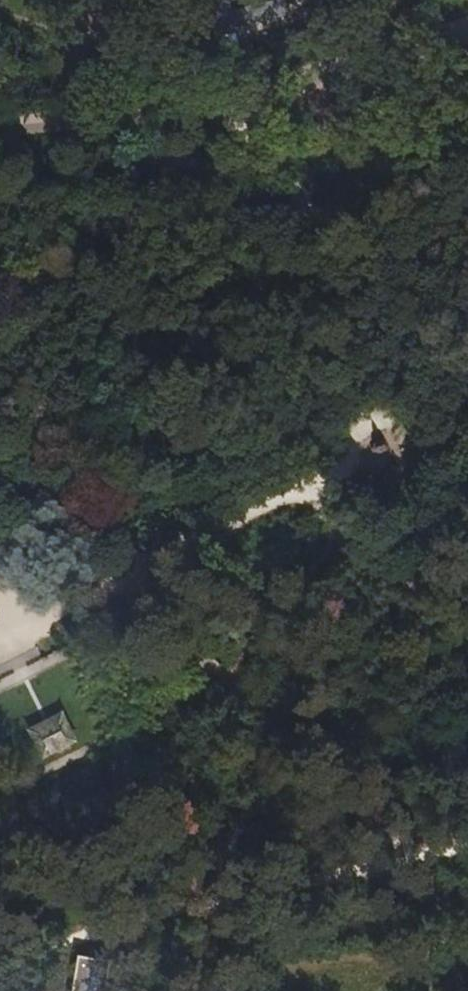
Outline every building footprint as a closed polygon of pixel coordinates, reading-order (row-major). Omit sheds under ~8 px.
[(209,33),(293,13),(290,0),(276,0),(233,10),(230,0),(203,0),(200,1),(209,33)] [(11,566),(0,556),(0,572),(11,566)] [(29,733),(44,764),(80,747),(65,716),(48,724),(29,733)] [(110,958),(77,955),(72,990),(106,990),(110,958)]
